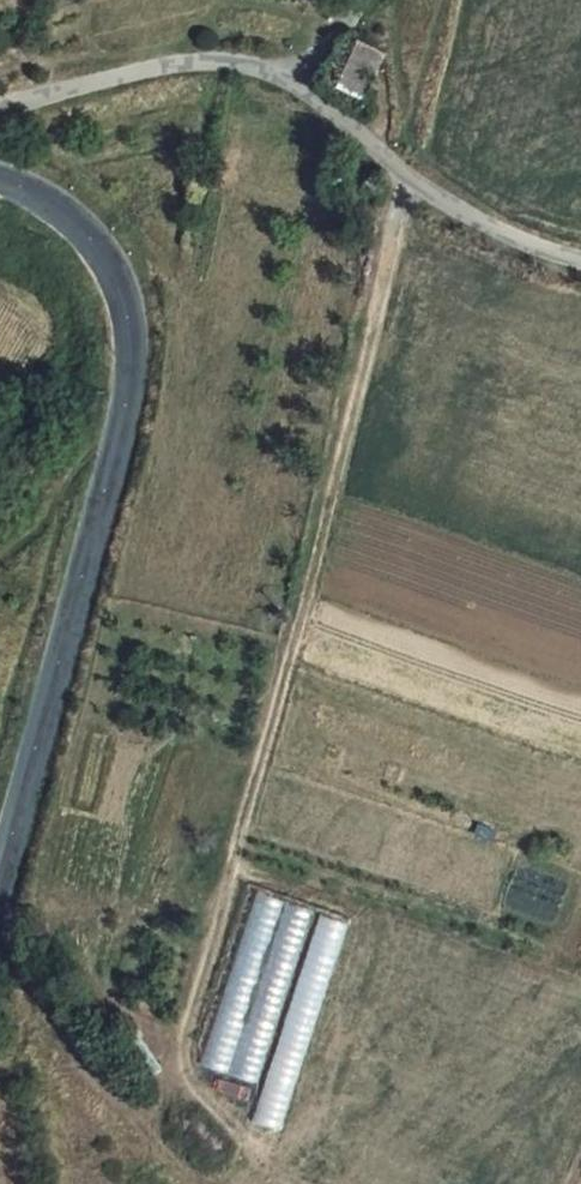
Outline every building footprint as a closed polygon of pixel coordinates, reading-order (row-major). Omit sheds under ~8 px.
[(207,1069),(255,1084),(286,986),(238,971),(207,1069)]
